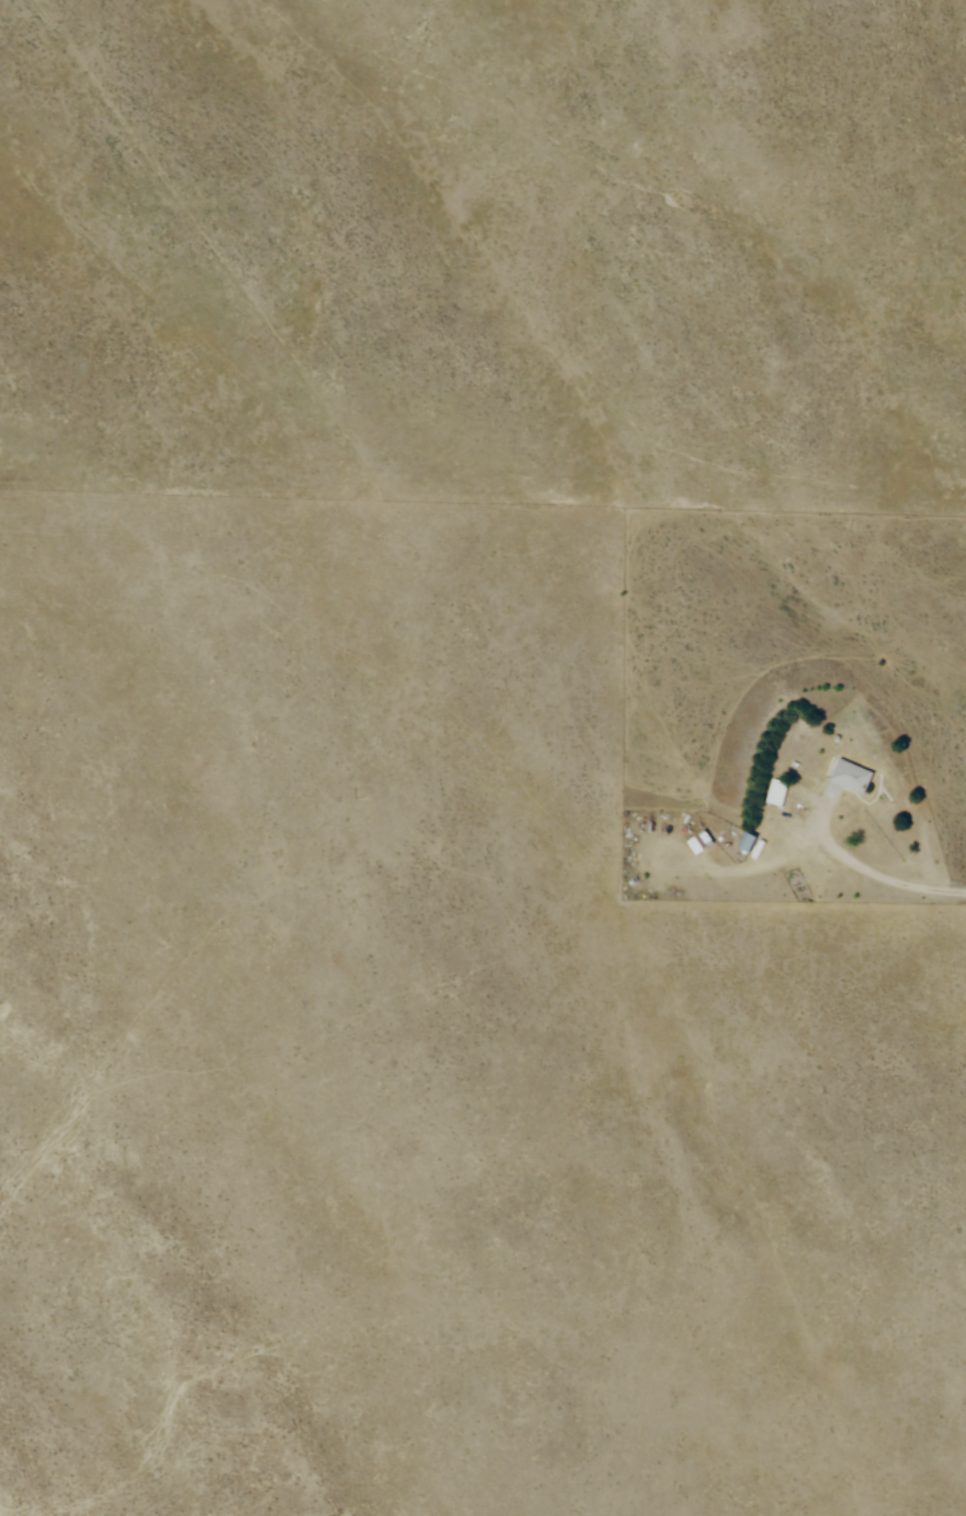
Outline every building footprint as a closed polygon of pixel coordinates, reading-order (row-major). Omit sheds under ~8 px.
[(840,759),(831,780),(866,794),(875,773),(840,759)] [(774,780),(765,803),(780,810),(789,787),(774,780)] [(742,826),(734,841),(748,848),(756,833),(742,826)]
